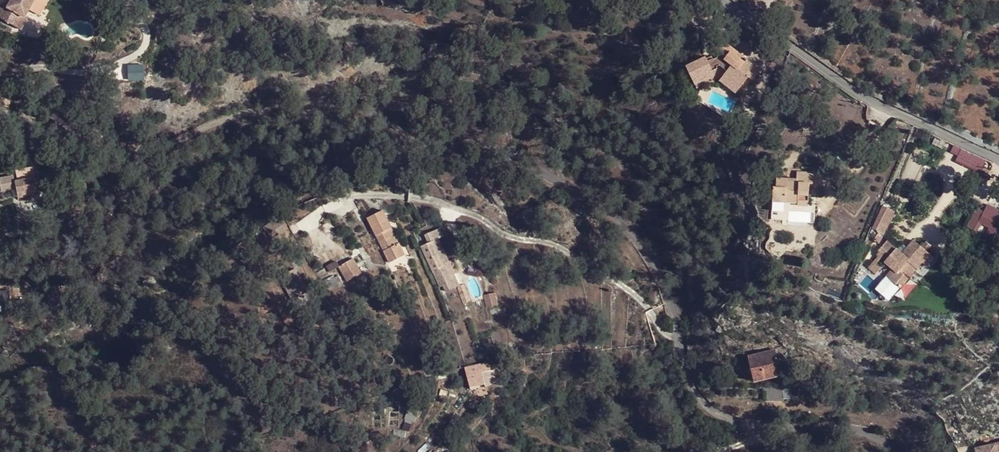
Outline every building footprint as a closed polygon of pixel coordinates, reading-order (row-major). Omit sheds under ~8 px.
[(2,17),(21,25),(28,15),(31,16),(39,0),(15,0),(12,8),(7,5),(2,17)] [(28,15),(21,25),(28,29),(35,19),(31,16),(28,15)] [(737,106),(761,78),(723,45),(714,55),(725,65),(722,68),(729,75),(717,89),(737,106)] [(689,94),(713,84),(704,63),(680,73),(689,94)] [(816,184),(816,171),(799,169),(798,176),(780,176),(780,182),(775,182),(774,207),(810,209),(812,184),(816,184)] [(37,174),(36,184),(46,184),(53,184),(53,174),(37,174)] [(25,183),(32,184),(33,178),(18,177),(17,190),(25,190),(25,183)] [(36,195),(36,193),(36,184),(32,184),(25,183),(25,190),(25,195),(36,195)] [(36,193),(46,193),(46,184),(36,184),(36,193)] [(45,203),(46,193),(36,193),(36,195),(25,195),(25,202),(45,203)] [(998,224),(998,210),(983,200),(968,226),(991,239),(998,224)] [(884,235),(896,211),(882,204),(870,228),(884,235)] [(386,251),(397,246),(388,229),(378,235),(386,251)] [(418,247),(426,261),(431,270),(443,263),(428,234),(419,239),(423,245),(418,247)] [(399,245),(397,246),(386,251),(383,253),(389,264),(404,255),(399,245)] [(895,282),(909,269),(887,245),(876,255),(882,262),(879,265),(895,282)] [(353,257),(335,267),(344,283),(361,273),(353,257)] [(431,270),(434,275),(450,266),(448,261),(443,263),(431,270)] [(13,300),(11,292),(4,292),(1,289),(0,289),(0,303),(13,300)] [(52,308),(65,305),(62,295),(49,300),(52,308)] [(772,366),(780,369),(775,352),(769,354),(772,366)] [(772,366),(769,354),(750,358),(753,372),(772,366)] [(750,358),(746,359),(755,388),(783,380),(780,369),(772,366),(753,372),(750,358)] [(466,369),(465,370),(472,392),(489,387),(488,385),(495,384),(490,363),(466,369)] [(791,400),(791,386),(782,386),(783,400),(787,400),(791,400)]
